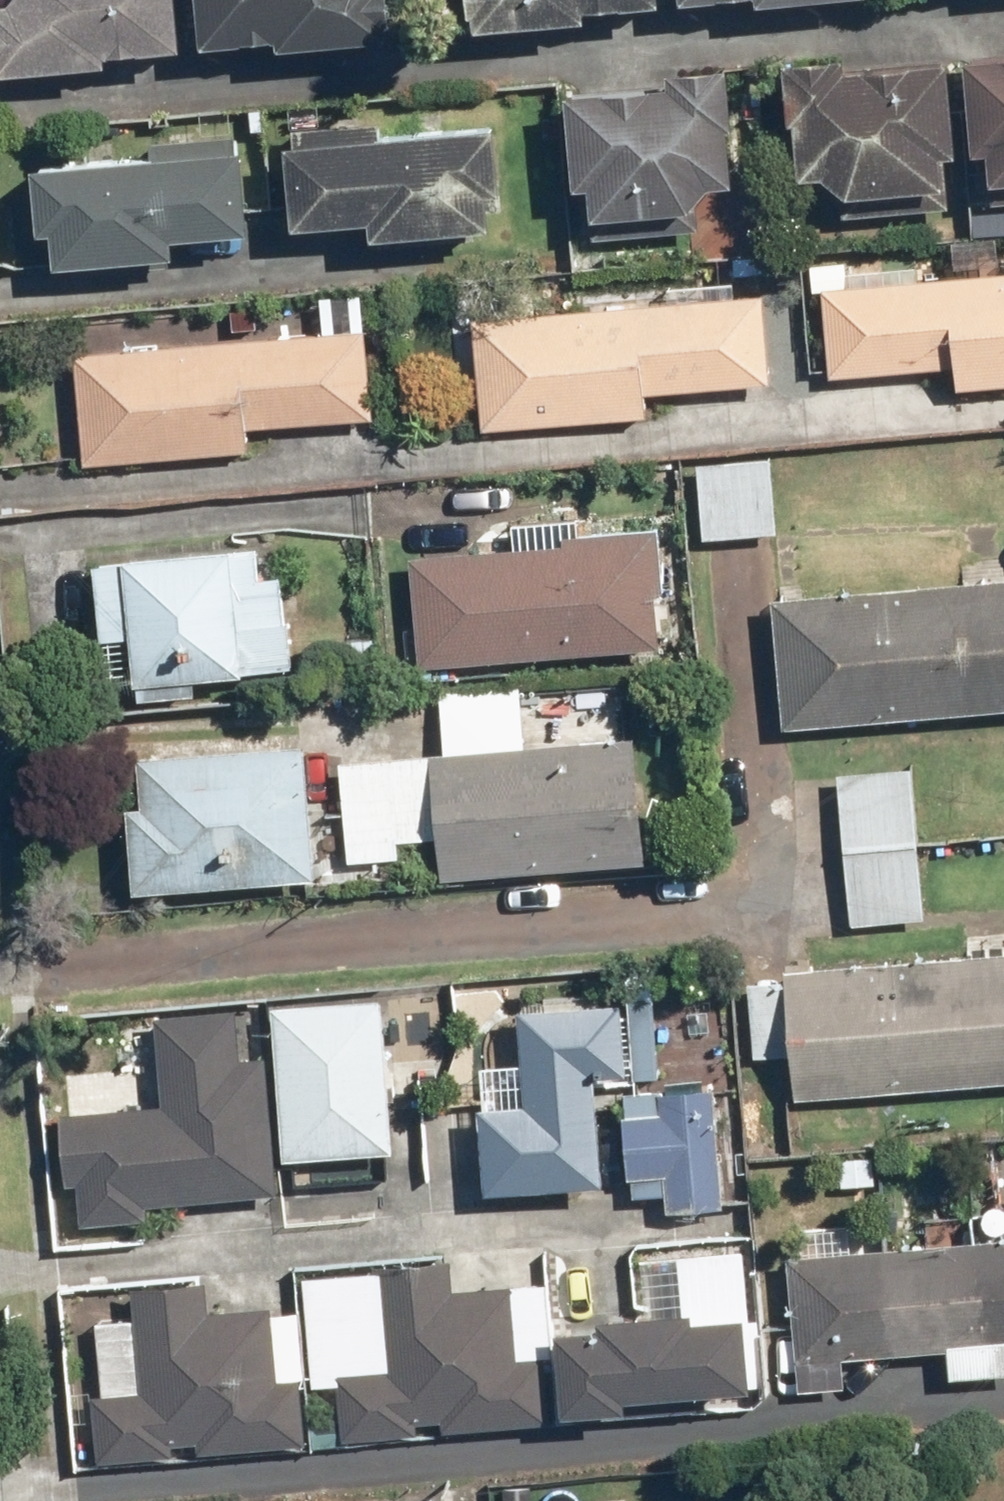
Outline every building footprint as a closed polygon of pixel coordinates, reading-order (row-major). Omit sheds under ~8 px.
[(112,61),(110,49),(184,43),(181,0),(0,0),(0,70),(112,61)] [(205,42),(279,35),(279,44),(395,33),(392,0),(201,0),(205,42)] [(476,24),(588,17),(587,5),(660,0),(475,0),(476,24)] [(967,54),(973,149),(989,148),(991,181),(1003,180),(1003,52),(967,54)] [(847,53),(784,58),(790,117),(797,116),(802,173),(821,171),(846,192),(944,183),(942,152),(959,151),(951,55),(848,64),(847,53)] [(671,84),(568,91),(575,186),(590,185),(592,214),(690,207),(715,180),(736,179),(732,125),(737,125),(732,62),(669,66),(671,84)] [(499,123),(288,137),(294,224),(372,219),(373,233),(493,224),(490,187),(503,186),(499,123)] [(248,144),(35,164),(42,230),(54,229),(57,263),(180,251),(178,235),(256,228),(248,144)] [(820,288),(828,374),(952,364),(954,386),(1003,382),(1003,273),(820,288)] [(762,293),(471,318),(481,429),(647,415),(645,391),(769,380),(762,293)] [(367,326),(76,350),(86,462),(252,448),(250,424),(375,413),(367,326)] [(695,465),(703,539),(776,531),(768,457),(695,465)] [(650,532),(412,555),(423,664),(661,641),(650,532)] [(132,633),(137,681),(291,665),(281,570),(259,573),(256,541),(94,558),(102,636),(132,633)] [(772,601),(784,726),(1003,706),(1003,580),(772,601)] [(635,732),(339,761),(349,859),(401,854),(399,840),(438,836),(442,876),(647,856),(635,732)] [(130,804),(136,889),(318,876),(308,741),(140,753),(144,802),(130,804)] [(926,918),(914,770),(837,776),(848,924),(926,918)] [(783,970),(784,977),(745,980),(751,1057),(791,1054),(794,1095),(1003,1079),(1003,953),(783,970)] [(477,1106),(484,1191),(607,1180),(597,1064),(632,1061),(626,996),(520,1005),(529,1101),(477,1106)] [(395,1150),(386,998),(276,1004),(285,1157),(395,1150)] [(58,1109),(63,1182),(77,1181),(80,1224),(149,1218),(147,1202),(277,1193),(266,1054),(239,1056),(235,1010),(154,1016),(161,1102),(58,1109)] [(622,1095),(630,1194),(667,1191),(668,1208),(720,1204),(711,1086),(699,1087),(697,1066),(661,1069),(663,1092),(622,1095)] [(793,1359),(1003,1341),(1003,1232),(784,1250),(793,1359)] [(337,1370),(342,1436),(552,1420),(546,1353),(521,1355),(515,1279),(451,1284),(449,1259),(374,1265),(382,1367),(337,1370)] [(93,1392),(98,1458),(308,1442),(303,1375),(278,1377),(272,1301),(208,1306),(206,1281),(131,1287),(139,1389),(93,1392)] [(557,1325),(564,1411),(632,1406),(631,1392),(753,1383),(748,1310),(697,1314),(696,1305),(602,1312),(603,1321),(557,1325)]
